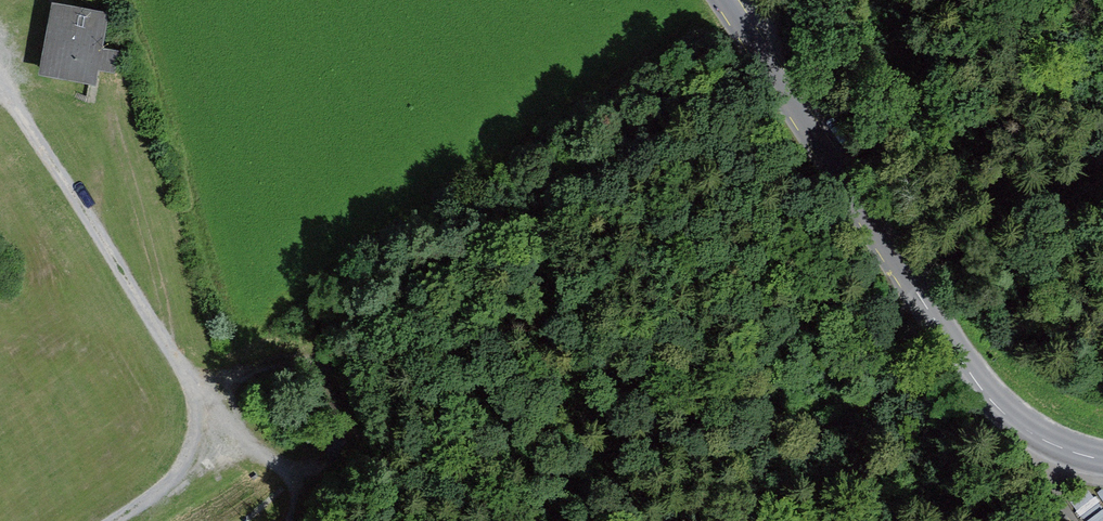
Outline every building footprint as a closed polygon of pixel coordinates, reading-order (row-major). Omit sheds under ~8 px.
[(113,19),(59,6),(43,74),(98,87),(102,72),(119,75),(124,54),(105,50),(113,19)]
